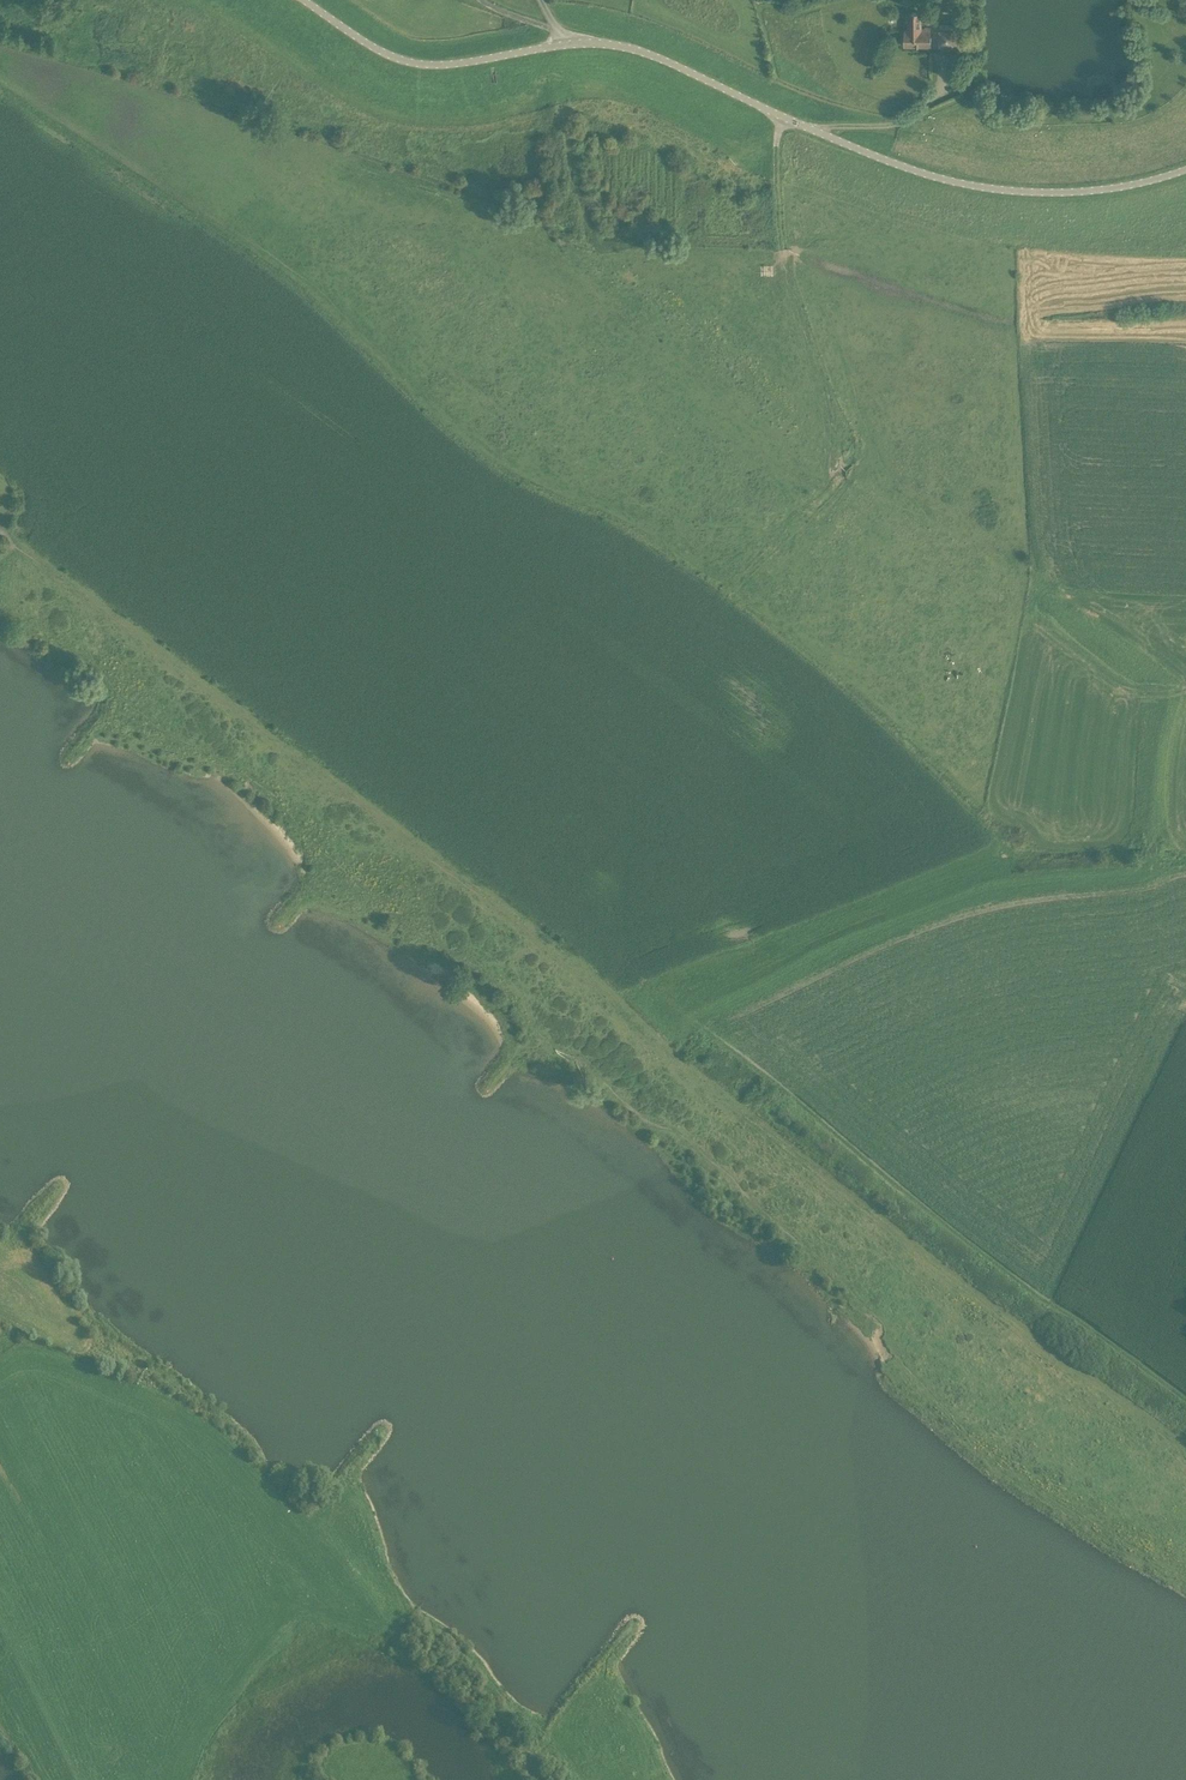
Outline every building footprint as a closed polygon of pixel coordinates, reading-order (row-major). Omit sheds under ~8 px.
[(905,30),(904,45),(931,46),(931,27),(922,27),(922,12),(916,12),(914,11),(914,12),(908,12),(908,30),(905,30)] [(940,30),(939,30),(939,45),(940,45),(940,52),(960,52),(959,23),(940,23),(940,30)]
